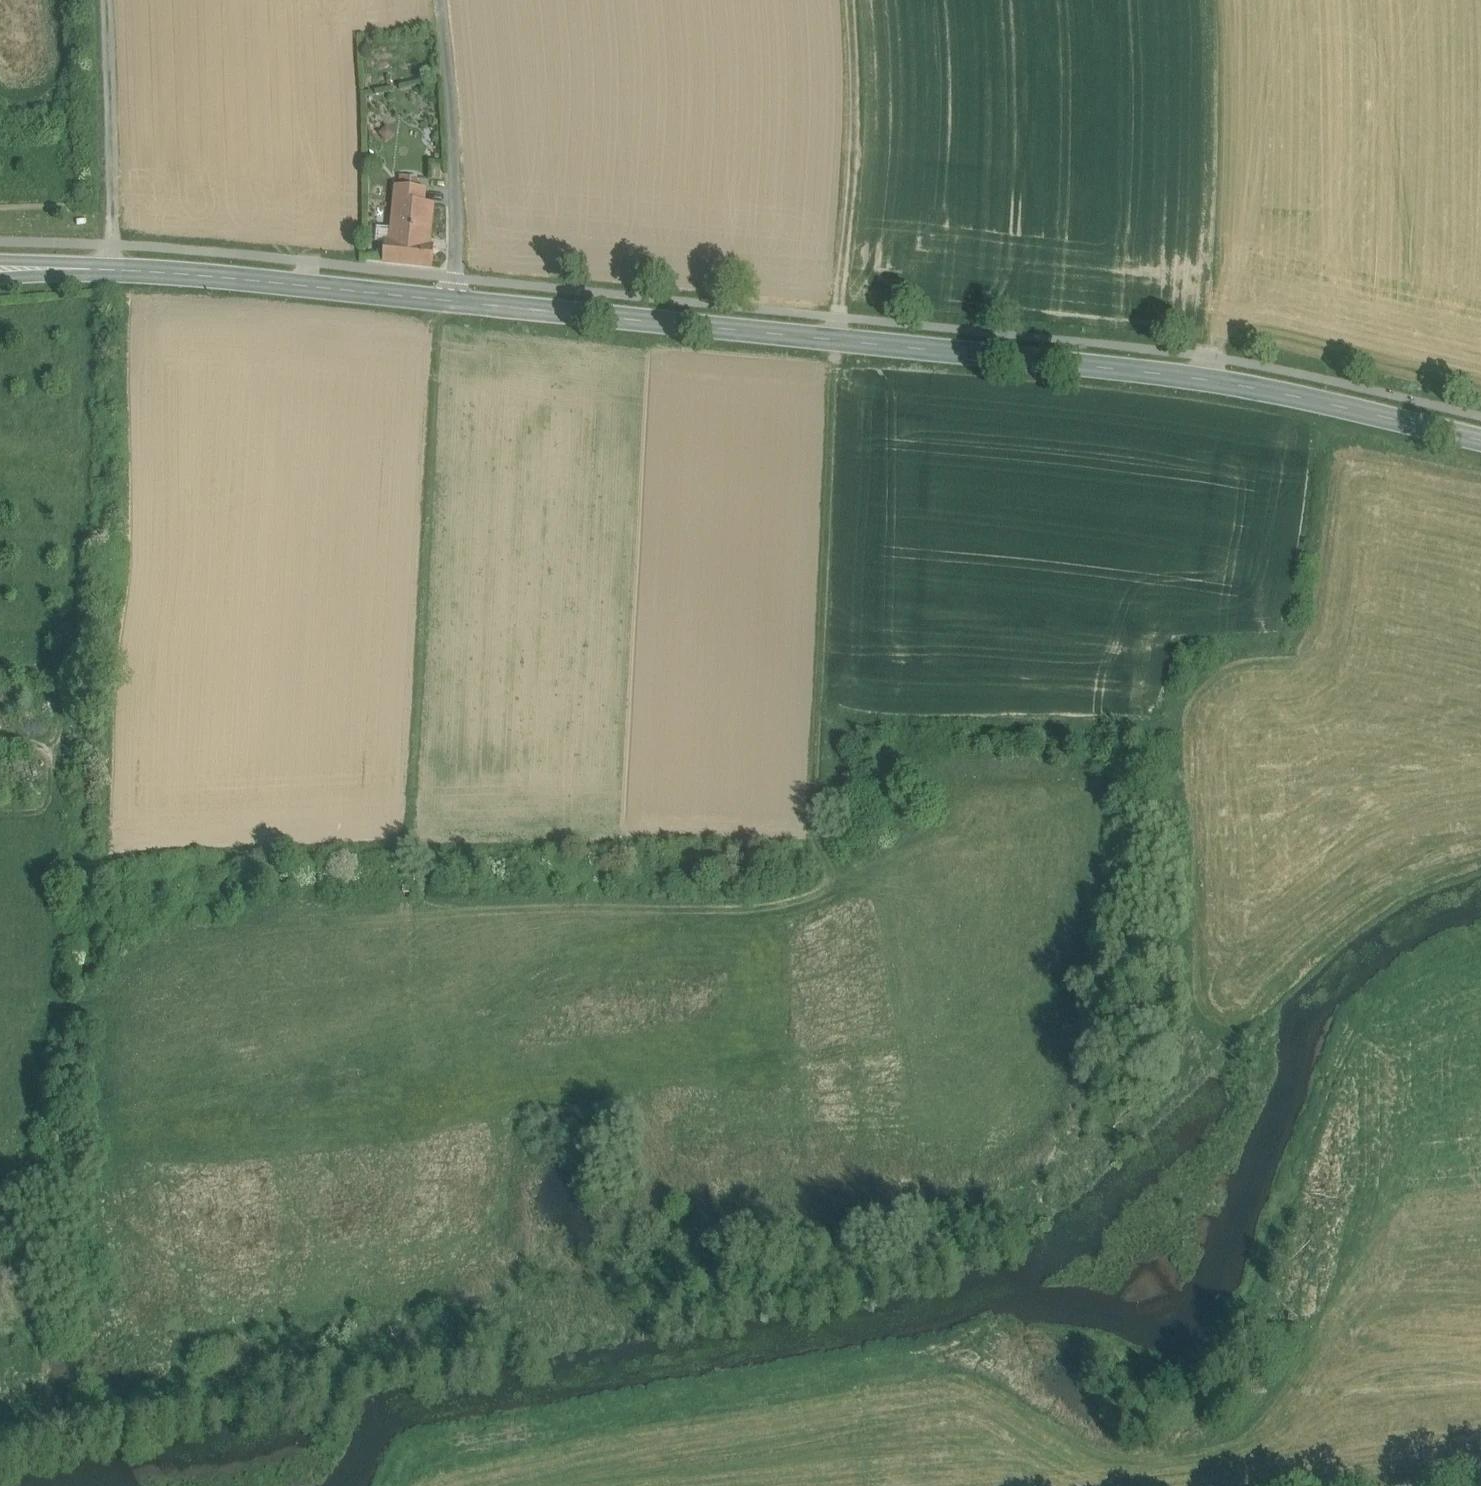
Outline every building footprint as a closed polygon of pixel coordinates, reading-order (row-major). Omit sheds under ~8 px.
[(423,190),(399,188),(398,201),(421,204),(423,190)] [(398,201),(397,201),(394,230),(399,231),(398,245),(386,244),(384,262),(433,267),(435,249),(428,248),(432,205),(421,204),(398,201)]
